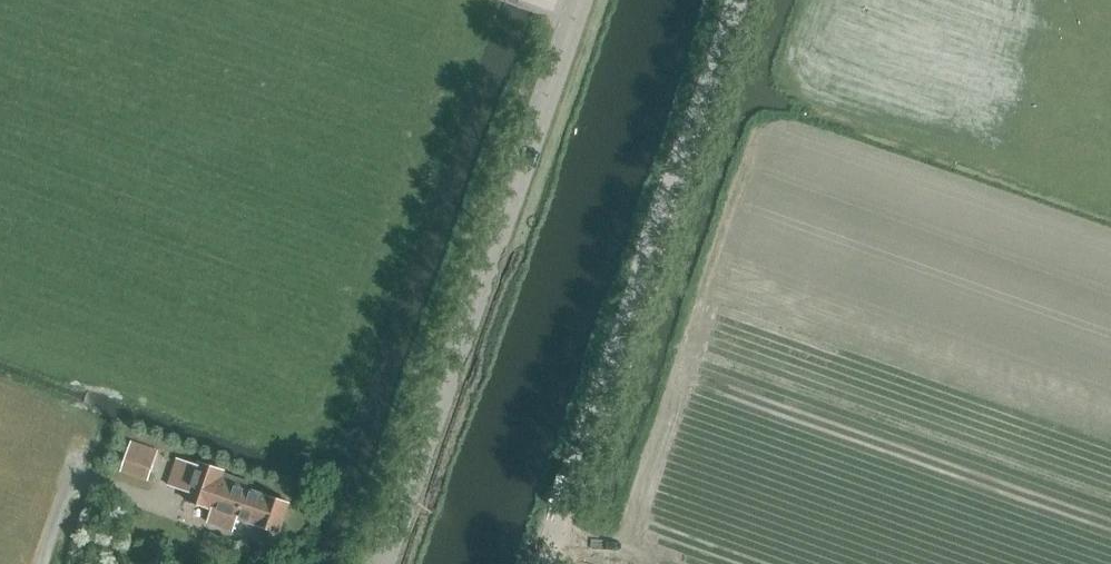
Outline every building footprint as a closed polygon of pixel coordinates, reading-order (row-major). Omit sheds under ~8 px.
[(122,468),(148,477),(157,451),(131,442),(122,468)] [(214,503),(207,522),(232,531),(237,518),(280,533),(290,503),(247,488),(249,482),(223,473),(224,471),(197,462),(195,467),(176,460),(168,485),(187,492),(186,494),(214,503)]
